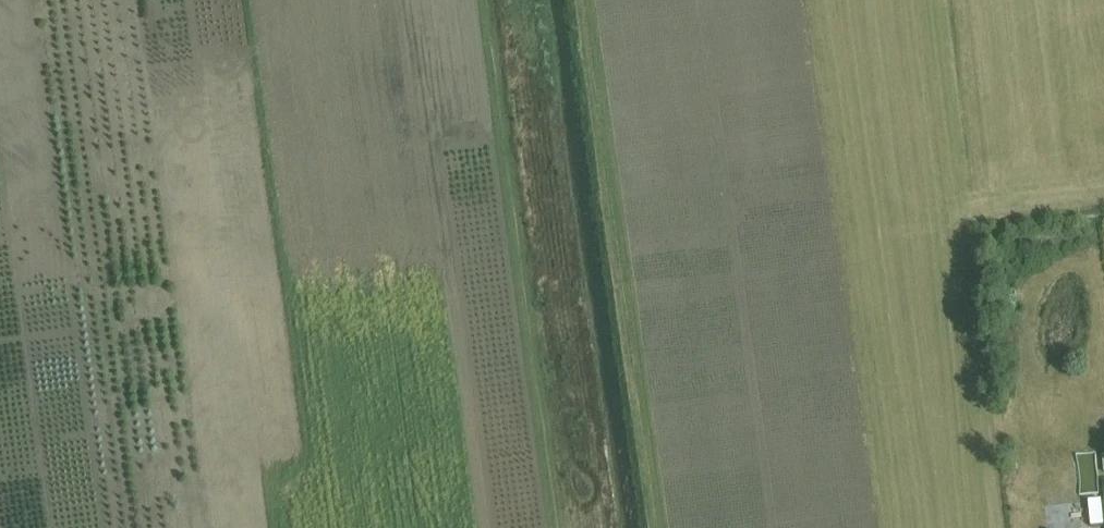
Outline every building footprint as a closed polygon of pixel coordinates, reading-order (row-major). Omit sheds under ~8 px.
[(1081,520),(1082,527),(1096,527),(1095,518),(1081,520)]
